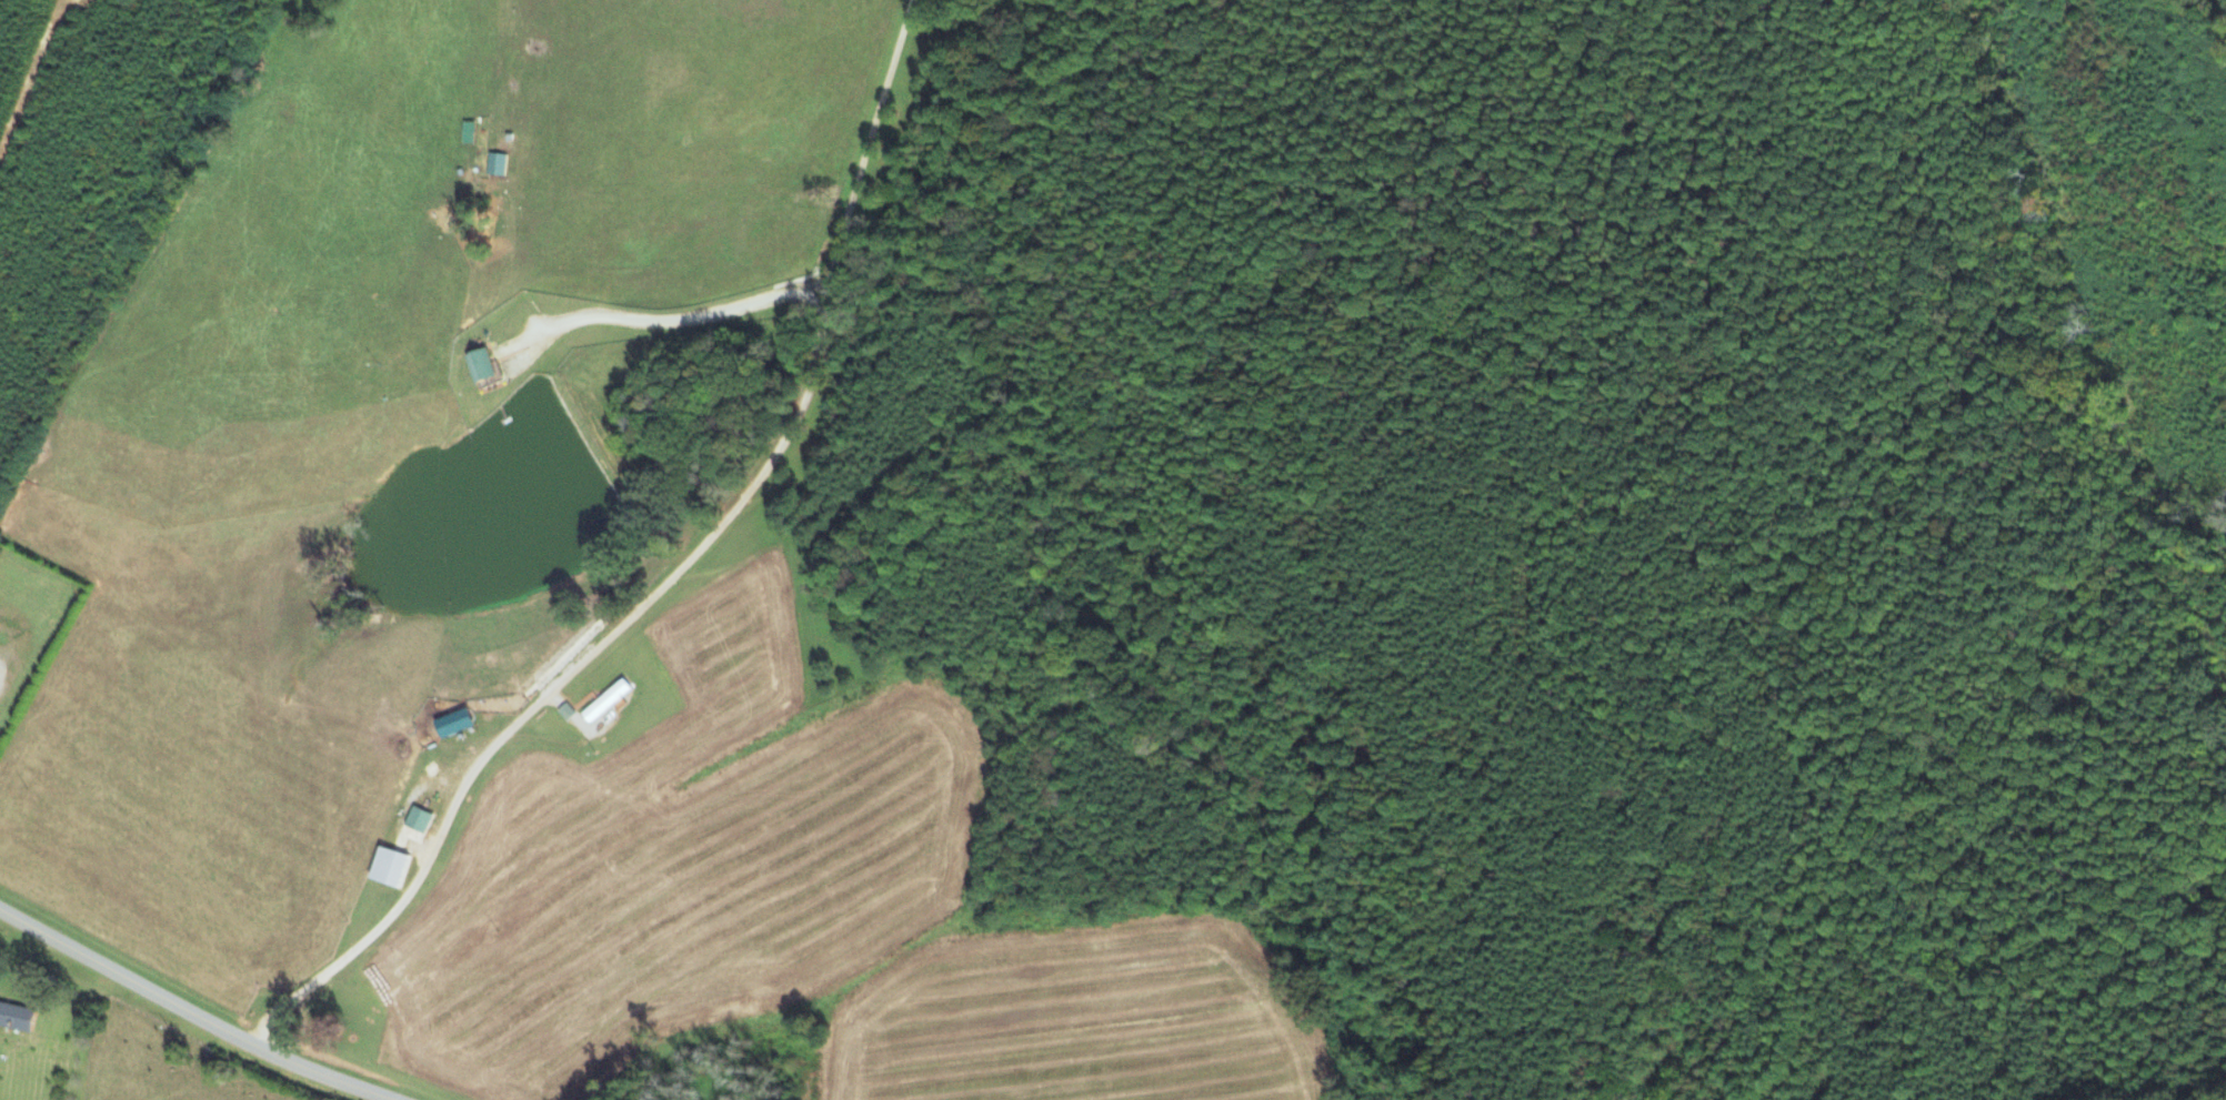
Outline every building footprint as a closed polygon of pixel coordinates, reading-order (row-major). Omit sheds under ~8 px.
[(486,174),(504,176),(507,155),(489,152),(486,174)] [(475,385),(497,377),(488,348),(466,355),(475,385)] [(580,712),(587,723),(632,691),(624,681),(580,712)] [(425,834),(432,813),(411,807),(405,827),(425,834)] [(369,879),(400,889),(411,857),(379,847),(369,879)] [(30,1030),(34,1007),(0,1002),(0,1025),(30,1030)]
